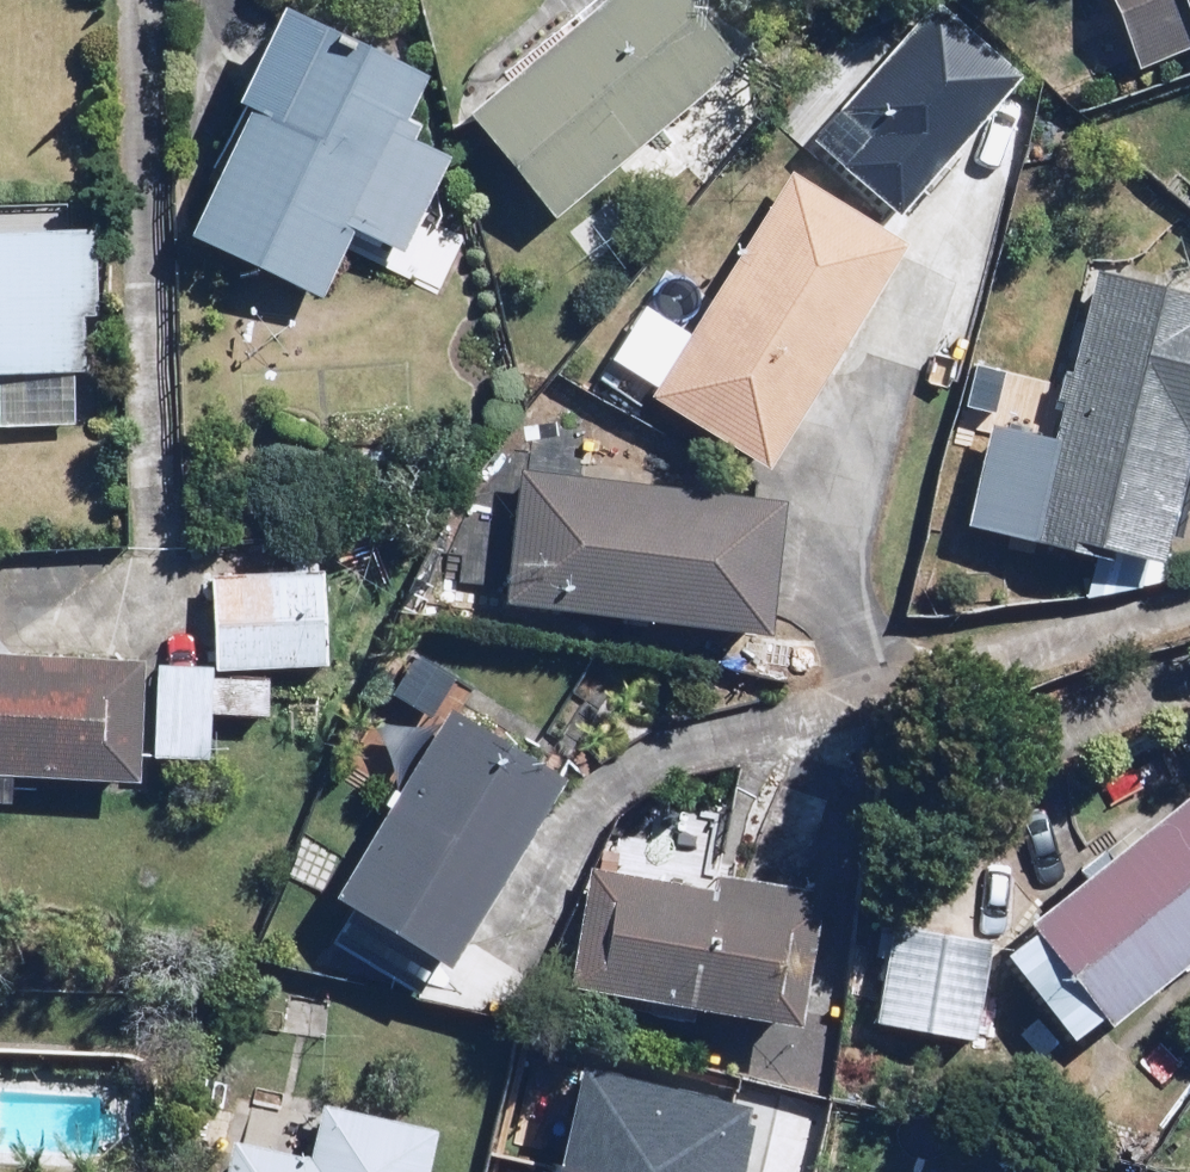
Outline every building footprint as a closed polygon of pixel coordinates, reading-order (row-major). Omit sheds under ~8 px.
[(696,0),(596,0),(471,103),(565,217),(750,65),(696,0)] [(954,0),(918,0),(814,121),(913,206),(1033,68),(954,0)] [(1144,69),(1189,50),(1189,0),(1115,0),(1144,69)] [(327,298),(355,235),(358,228),(407,250),(450,156),(413,139),(423,117),(413,113),(432,71),(297,10),(282,4),(240,97),(243,98),(210,173),(221,178),(194,238),(327,298)] [(909,246),(792,177),(662,398),(779,467),(909,246)] [(0,205),(0,436),(76,435),(76,376),(104,376),(103,231),(76,231),(76,204),(0,205)] [(1009,375),(998,425),(975,525),(1172,567),(1189,482),(1189,294),(1098,274),(1075,379),(1073,389),(1009,375)] [(457,580),(516,586),(514,604),(777,632),(791,498),(528,470),(522,529),(463,523),(457,580)] [(229,570),(225,672),(223,713),(271,715),(273,666),(330,669),(334,575),(229,570)] [(13,803),(14,776),(143,783),(144,758),(149,661),(0,653),(0,803),(13,803)] [(217,666),(159,663),(154,756),(211,759),(217,666)] [(341,892),(359,903),(334,944),(420,997),(445,957),(462,967),(573,786),(453,712),(341,892)] [(1189,965),(1189,797),(1007,953),(1078,1037),(1107,1012),(1118,1026),(1189,965)] [(716,893),(590,876),(574,993),(811,1025),(829,891),(718,876),(716,893)] [(995,939),(892,920),(874,1020),(977,1038),(995,939)] [(557,1171),(739,1171),(756,1099),(585,1058),(557,1171)] [(227,1171),(430,1171),(437,1127),(322,1108),(314,1156),(232,1142),(227,1171)]
